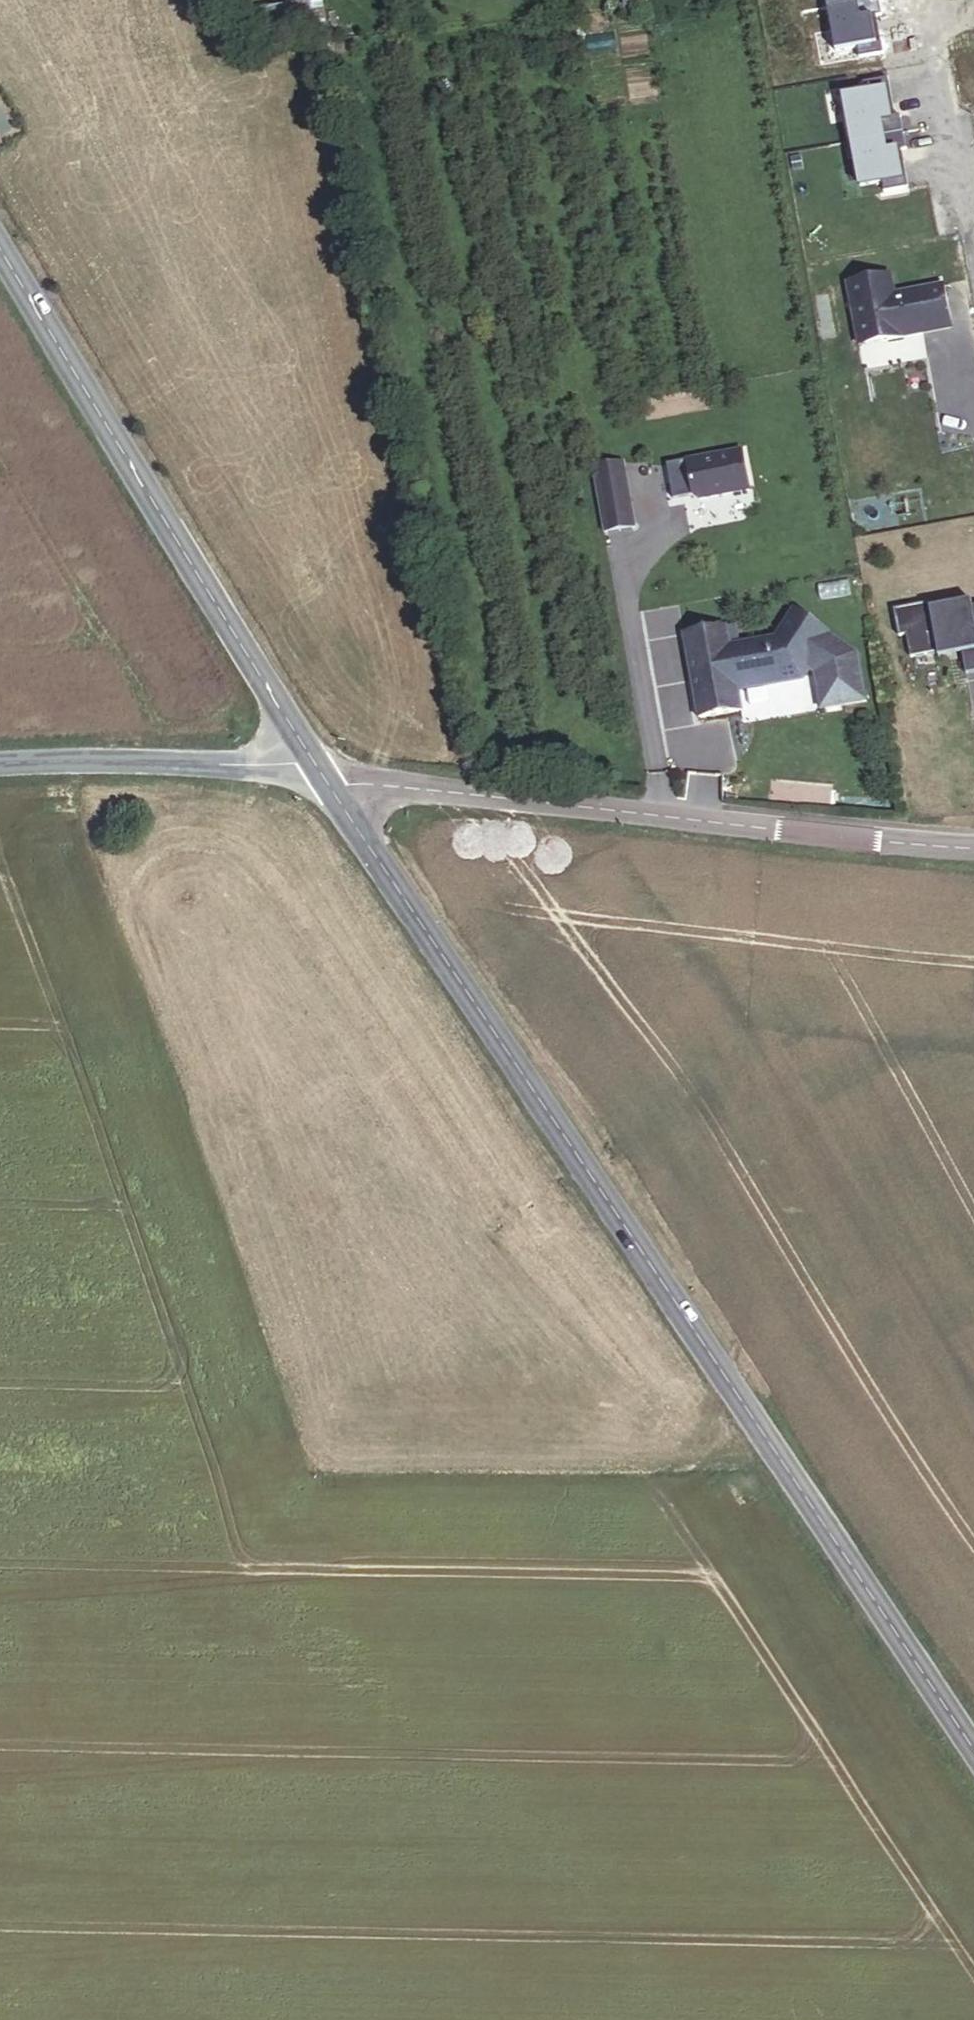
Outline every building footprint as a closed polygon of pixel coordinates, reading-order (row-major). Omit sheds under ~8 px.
[(896,274),(847,283),(858,354),(961,337),(952,285),(899,295),(896,274)] [(754,497),(747,458),(689,468),(696,508),(754,497)] [(635,537),(626,488),(596,493),(604,542),(635,537)] [(936,612),(934,603),(894,610),(900,639),(911,638),(915,661),(945,656),(947,663),(964,660),(967,676),(973,675),(973,606),(936,612)] [(868,706),(860,657),(795,614),(778,643),(731,651),(728,633),(683,642),(698,727),(743,719),(739,697),(805,685),(808,676),(816,678),(822,714),(868,706)]
